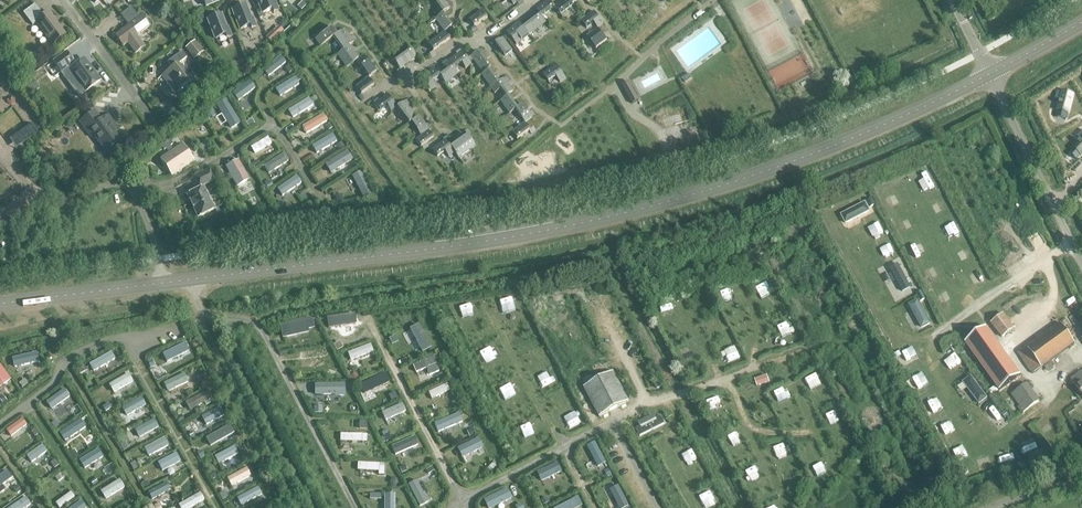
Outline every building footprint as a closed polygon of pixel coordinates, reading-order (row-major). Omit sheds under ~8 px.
[(263,14),(272,10),(273,13),(278,11),(275,2),(273,3),(271,0),(257,0),(263,14)] [(442,13),(449,8),(443,0),(432,0),(442,13)] [(555,7),(550,0),(549,0),(536,10),(541,15),(542,17),(555,7)] [(555,7),(561,14),(577,2),(576,0),(565,0),(555,7)] [(48,12),(43,16),(34,5),(23,14),(32,26),(36,24),(52,46),(66,36),(48,12)] [(245,6),(243,7),(240,6),(236,7),(235,10),(233,11),(240,30),(250,26),(251,29),(256,27),(252,18),(250,19),(245,6)] [(142,16),(139,18),(131,7),(120,15),(128,26),(115,36),(123,47),(128,43),(135,54),(144,47),(136,37),(150,27),(142,16)] [(469,19),(475,27),(488,18),(482,10),(469,19)] [(594,23),(598,28),(604,24),(594,11),(581,21),(587,28),(594,23)] [(435,19),(444,32),(452,27),(442,13),(435,19)] [(220,15),(218,16),(216,15),(211,17),(211,19),(208,20),(216,40),(225,36),(226,39),(231,37),(228,28),(226,29),(220,15)] [(546,22),(542,17),(541,15),(524,28),(530,35),(546,22)] [(530,35),(524,28),(520,22),(507,32),(517,45),(530,35)] [(320,48),(333,38),(337,35),(332,28),(315,40),(320,48)] [(607,41),(598,28),(591,34),(600,46),(607,41)] [(342,51),(348,47),(354,42),(345,30),(337,35),(333,38),(342,51)] [(450,40),(444,32),(427,44),(433,52),(450,40)] [(496,43),(505,56),(512,51),(503,38),(496,43)] [(356,62),(358,60),(348,47),(342,51),(343,51),(337,56),(346,69),(356,62)] [(394,62),(400,69),(416,57),(411,50),(394,62)] [(482,73),(488,69),(490,68),(478,51),(470,57),(482,73)] [(164,75),(177,92),(191,82),(178,64),(186,58),(182,52),(170,61),(175,67),(164,75)] [(448,62),(453,69),(461,63),(465,69),(471,65),(461,52),(448,62)] [(83,59),(75,66),(66,54),(54,63),(62,74),(68,69),(86,93),(101,82),(83,59)] [(283,55),(262,71),(267,77),(287,61),(283,55)] [(356,62),(368,79),(376,73),(364,56),(358,60),(356,62)] [(458,75),(453,69),(448,62),(442,66),(447,71),(439,77),(445,84),(458,75)] [(561,82),(566,78),(557,65),(544,74),(549,82),(557,77),(561,82)] [(432,82),(439,77),(434,69),(421,79),(431,92),(436,88),(432,82)] [(490,88),(498,83),(488,69),(482,73),(481,75),(490,88)] [(682,79),(686,83),(693,78),(689,74),(682,79)] [(298,76),(275,90),(279,96),(293,87),(294,89),(296,88),(295,86),(299,84),(298,82),(301,80),(298,76)] [(373,86),(368,79),(355,88),(360,95),(373,86)] [(505,97),(507,96),(513,92),(503,79),(498,83),(490,88),(495,94),(500,90),(505,97)] [(622,86),(633,105),(640,101),(629,82),(622,86)] [(238,101),(255,89),(250,83),(234,95),(238,101)] [(1058,111),(1057,117),(1065,119),(1067,113),(1068,113),(1073,95),(1062,92),(1057,91),(1055,99),(1060,100),(1057,110),(1058,111)] [(390,112),(396,108),(387,95),(374,104),(379,112),(386,106),(390,112)] [(509,114),(515,110),(517,109),(507,96),(505,97),(500,101),(509,114)] [(240,125),(226,97),(218,101),(233,129),(240,125)] [(312,105),(309,99),(291,110),(295,115),(312,105)] [(409,125),(411,123),(416,119),(404,102),(396,108),(409,125)] [(515,110),(524,123),(532,118),(523,105),(517,109),(515,110)] [(108,116),(102,121),(95,111),(80,122),(87,132),(89,130),(107,155),(124,142),(111,125),(113,123),(108,116)] [(199,131),(216,121),(212,114),(195,125),(199,131)] [(328,121),(324,114),(302,127),(306,134),(328,121)] [(416,119),(411,123),(420,136),(427,130),(418,118),(416,119)] [(530,130),(524,123),(511,133),(516,140),(530,130)] [(1070,153),(1076,159),(1080,155),(1081,155),(1081,154),(1081,130),(1077,136),(1080,139),(1073,148),(1073,149),(1070,153)] [(415,140),(420,148),(433,138),(428,131),(415,140)] [(319,151),(336,141),(333,135),(316,145),(319,151)] [(450,148),(454,153),(456,155),(473,143),(467,135),(450,148)] [(255,154),(271,144),(268,138),(251,148),(255,154)] [(454,153),(450,148),(445,140),(432,150),(437,157),(444,152),(448,158),(454,153)] [(209,146),(206,141),(199,146),(206,157),(213,153),(212,152),(214,151),(210,145),(209,146)] [(160,160),(171,177),(193,162),(182,146),(160,160)] [(353,160),(347,151),(325,165),(331,174),(353,160)] [(289,161),(285,154),(264,167),(269,174),(289,161)] [(249,179),(239,160),(226,167),(236,186),(249,179)] [(187,196),(198,218),(214,210),(202,187),(214,181),(210,171),(194,178),(200,190),(187,196)] [(374,194),(361,172),(352,177),(364,200),(374,194)] [(296,176),(279,190),(283,196),(293,188),(295,190),(297,188),(295,187),(301,183),(296,176)] [(7,216),(15,226),(31,212),(22,202),(7,216)] [(990,323),(1002,338),(1015,328),(1003,313),(990,323)] [(328,327),(352,324),(352,316),(327,319),(328,327)] [(1018,354),(1033,374),(1074,343),(1060,323),(1018,354)] [(985,328),(964,343),(998,391),(1019,375),(985,328)] [(417,333),(397,341),(400,348),(420,340),(417,333)] [(351,360),(373,352),(371,345),(348,353),(351,360)] [(185,354),(182,347),(157,360),(160,366),(185,354)] [(94,372),(115,360),(111,352),(90,365),(94,372)] [(323,359),(322,352),(299,353),(300,361),(313,360),(314,363),(318,362),(318,360),(323,359)] [(39,369),(32,355),(26,358),(30,366),(28,368),(29,370),(32,369),(33,372),(39,369)] [(437,356),(413,366),(416,373),(427,368),(430,376),(440,372),(437,364),(440,363),(437,356)] [(0,364),(0,378),(6,387),(13,382),(0,364)] [(584,387),(599,417),(629,401),(613,372),(584,387)] [(1072,379),(1073,381),(1073,382),(1081,394),(1081,372),(1072,379)] [(368,388),(389,380),(386,373),(365,381),(368,388)] [(113,393),(133,383),(128,374),(109,385),(113,393)] [(187,383),(183,376),(166,384),(170,391),(187,383)] [(1018,407),(1022,414),(1040,401),(1027,383),(1011,395),(1019,406),(1018,407)] [(338,387),(338,385),(315,386),(315,393),(329,393),(329,396),(333,396),(333,393),(338,393),(338,391),(342,391),(342,387),(338,387)] [(431,399),(450,391),(447,385),(429,393),(431,399)] [(212,399),(208,391),(186,403),(190,411),(205,403),(206,406),(210,404),(209,401),(212,399)] [(55,409),(71,398),(68,393),(51,403),(55,409)] [(144,398),(126,408),(130,414),(131,413),(133,417),(142,412),(140,409),(148,404),(144,398)] [(387,418),(404,410),(401,405),(384,413),(387,418)] [(220,415),(216,408),(196,419),(199,426),(213,419),(214,421),(218,419),(216,417),(220,415)] [(447,426),(464,418),(461,412),(444,420),(447,426)] [(663,413),(635,428),(642,438),(668,424),(663,413)] [(61,433),(80,421),(75,414),(57,426),(61,433)] [(11,437),(27,425),(22,419),(6,431),(11,437)] [(351,427),(360,427),(360,419),(352,419),(351,427)] [(227,435),(224,429),(205,439),(208,445),(227,435)] [(89,433),(71,444),(74,449),(82,444),(83,446),(86,444),(85,443),(92,438),(89,433)] [(136,439),(133,434),(125,438),(122,434),(115,437),(117,442),(119,441),(125,453),(134,448),(131,442),(136,439)] [(401,451),(420,443),(417,437),(398,445),(401,451)] [(462,457),(482,447),(479,441),(459,451),(462,457)] [(101,443),(95,447),(99,454),(106,450),(101,443)] [(133,461),(151,451),(148,445),(126,457),(129,463),(134,472),(137,470),(133,461)] [(235,454),(232,449),(215,458),(218,464),(235,454)] [(153,474),(179,461),(176,455),(150,468),(153,474)] [(104,465),(99,458),(83,469),(88,475),(96,470),(98,473),(104,469),(102,466),(104,465)] [(379,465),(358,463),(357,471),(370,472),(370,474),(372,474),(372,472),(379,472),(379,475),(384,476),(385,467),(384,467),(384,464),(379,463),(379,465)] [(8,473),(4,467),(0,469),(0,479),(8,473)] [(446,490),(433,467),(428,470),(440,493),(446,490)] [(48,487),(63,476),(58,469),(43,480),(48,487)] [(120,480),(101,492),(106,500),(125,488),(120,480)] [(235,486),(232,480),(220,487),(222,492),(235,486)] [(16,485),(1,496),(5,501),(22,488),(19,483),(16,485)] [(152,500),(170,490),(167,483),(148,493),(152,500)] [(258,493),(255,488),(237,497),(240,503),(253,496),(254,498),(258,496),(256,494),(258,493)] [(397,494),(368,491),(367,499),(382,500),(381,507),(389,507),(389,501),(397,502),(397,494)] [(511,498),(508,491),(486,502),(489,507),(491,507),(511,498)] [(56,504),(59,507),(61,507),(75,498),(71,493),(56,504)] [(204,500),(201,493),(179,505),(180,507),(190,507),(204,500)]
